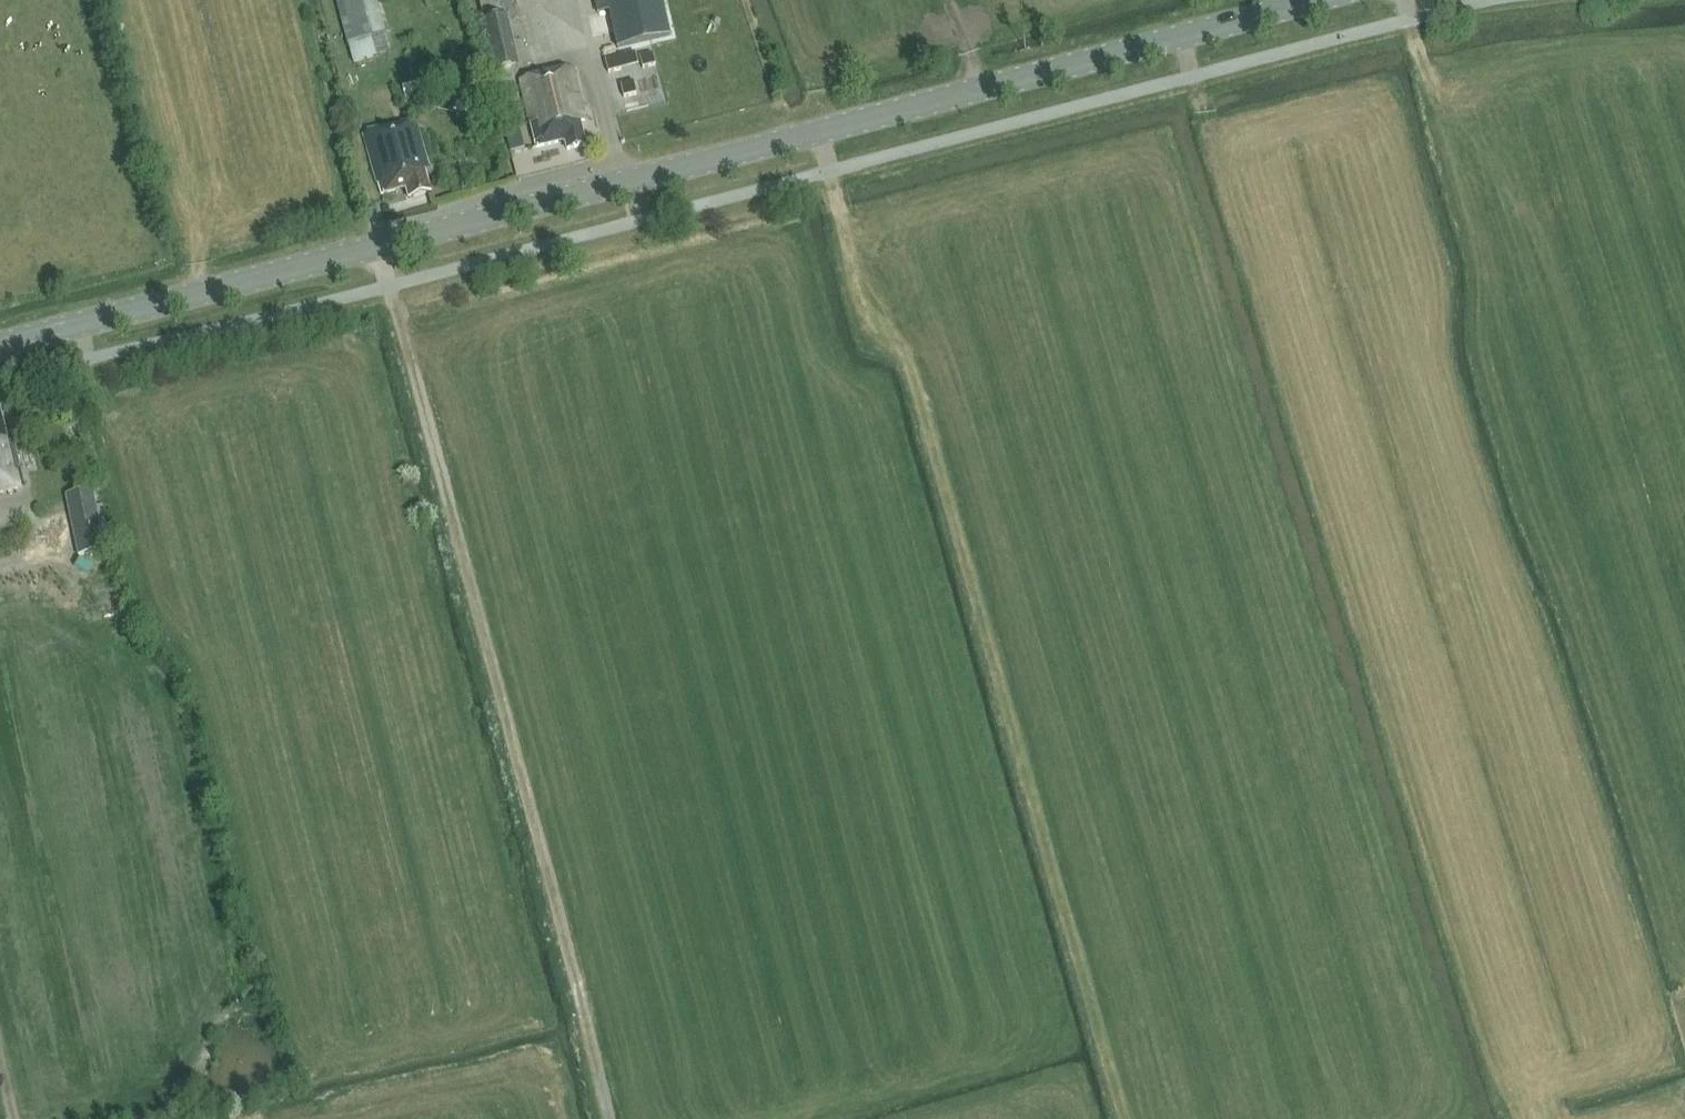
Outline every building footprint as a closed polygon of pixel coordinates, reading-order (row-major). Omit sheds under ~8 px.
[(386,0),(356,0),(359,11),(347,14),(359,60),(398,50),(386,0)] [(662,0),(594,0),(597,15),(609,12),(617,50),(670,38),(662,0)] [(519,66),(508,15),(483,21),(495,71),(519,66)] [(642,69),(655,65),(652,53),(639,57),(642,69)] [(573,69),(521,81),(537,148),(565,141),(567,150),(586,146),(580,122),(585,121),(573,69)] [(431,193),(424,168),(427,167),(415,123),(365,135),(382,195),(406,188),(409,199),(431,193)] [(521,141),(508,144),(511,153),(524,150),(521,141)] [(0,411),(0,495),(24,489),(12,440),(7,441),(0,411)] [(112,550),(102,506),(68,514),(78,557),(112,550)]
